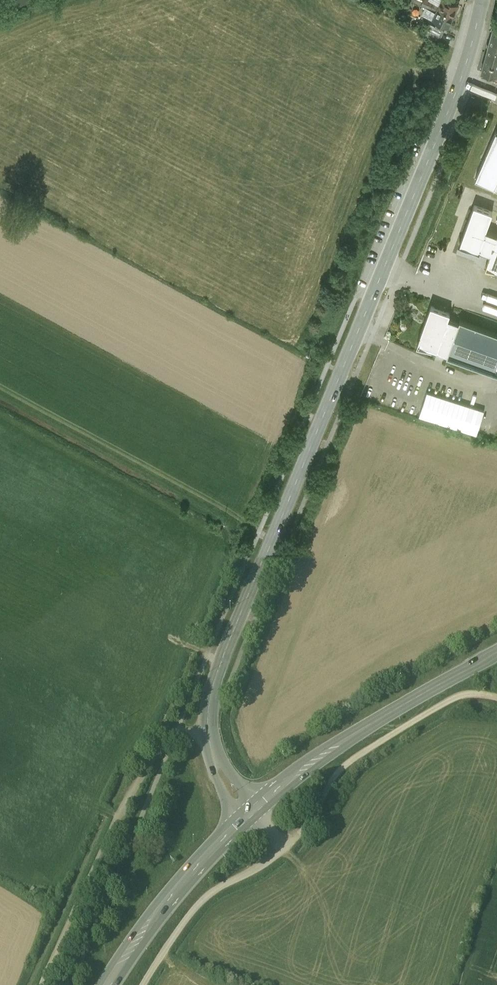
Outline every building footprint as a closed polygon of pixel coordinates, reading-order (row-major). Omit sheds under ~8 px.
[(424,0),(423,0),(421,3),(426,6),(436,10),(438,7),(424,0)] [(452,0),(441,0),(439,3),(438,7),(454,14),(459,3),(452,0)] [(454,14),(438,7),(436,10),(426,6),(423,13),(437,20),(435,24),(435,25),(442,28),(444,23),(449,25),(454,14)] [(442,28),(435,25),(435,24),(430,22),(425,33),(439,40),(444,28),(442,28)] [(480,69),(496,73),(496,37),(490,35),(480,69)] [(496,130),(475,178),(496,187),(496,131),(496,130)] [(485,229),(492,211),(474,204),(460,243),(478,250),(479,248),(482,250),(481,254),(485,255),(486,251),(490,253),(486,265),(496,269),(496,233),(485,229)] [(460,318),(459,321),(448,317),(450,311),(431,304),(421,333),(420,333),(417,342),(432,348),(436,349),(437,349),(447,353),(447,355),(494,372),(496,373),(496,332),(460,318)]
